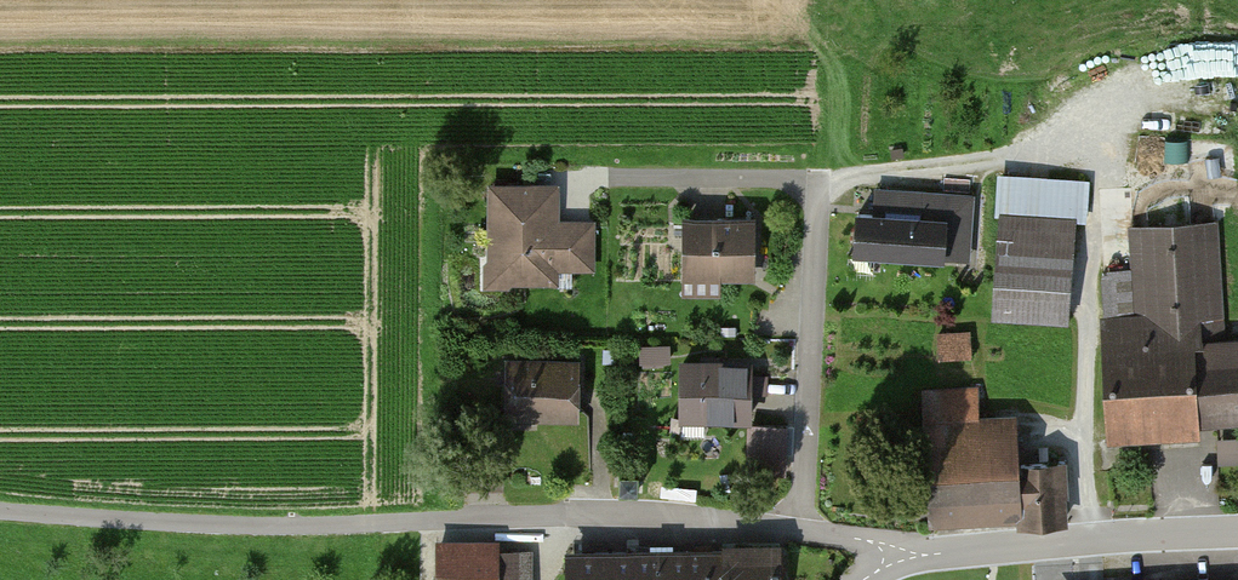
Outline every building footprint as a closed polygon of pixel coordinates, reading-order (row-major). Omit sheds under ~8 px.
[(1077,217),(1089,218),(1092,176),(997,169),(994,211),(1003,212),(1077,217)] [(558,215),(558,178),(486,179),(487,286),(559,285),(559,273),(599,273),(599,215),(558,215)] [(876,201),(859,200),(856,247),(944,252),(971,254),(975,183),(877,178),(876,201)] [(760,209),(686,210),(686,276),(760,275),(760,209)] [(1003,212),(995,314),(1070,319),(1077,217),(1003,212)] [(1237,415),(1237,332),(1225,332),(1218,213),(1133,218),(1140,337),(1104,339),(1109,439),(1201,434),(1200,417),(1237,415)] [(973,325),(939,326),(940,351),(974,350),(973,325)] [(700,355),(681,355),(682,421),(754,421),(754,355),(719,355),(719,349),(700,349),(700,355)] [(580,351),(506,352),(507,418),(582,417),(580,351)] [(1022,517),(1069,514),(1066,463),(1020,465),(1017,416),(983,418),(981,387),(926,390),(933,521),(1022,517)] [(1221,432),(1223,460),(1237,459),(1237,431),(1221,432)] [(439,534),(440,579),(535,579),(534,542),(502,543),(501,533),(439,534)] [(782,545),(724,545),(724,550),(647,551),(647,553),(607,553),(607,557),(573,557),(573,579),(782,579),(782,545)]
